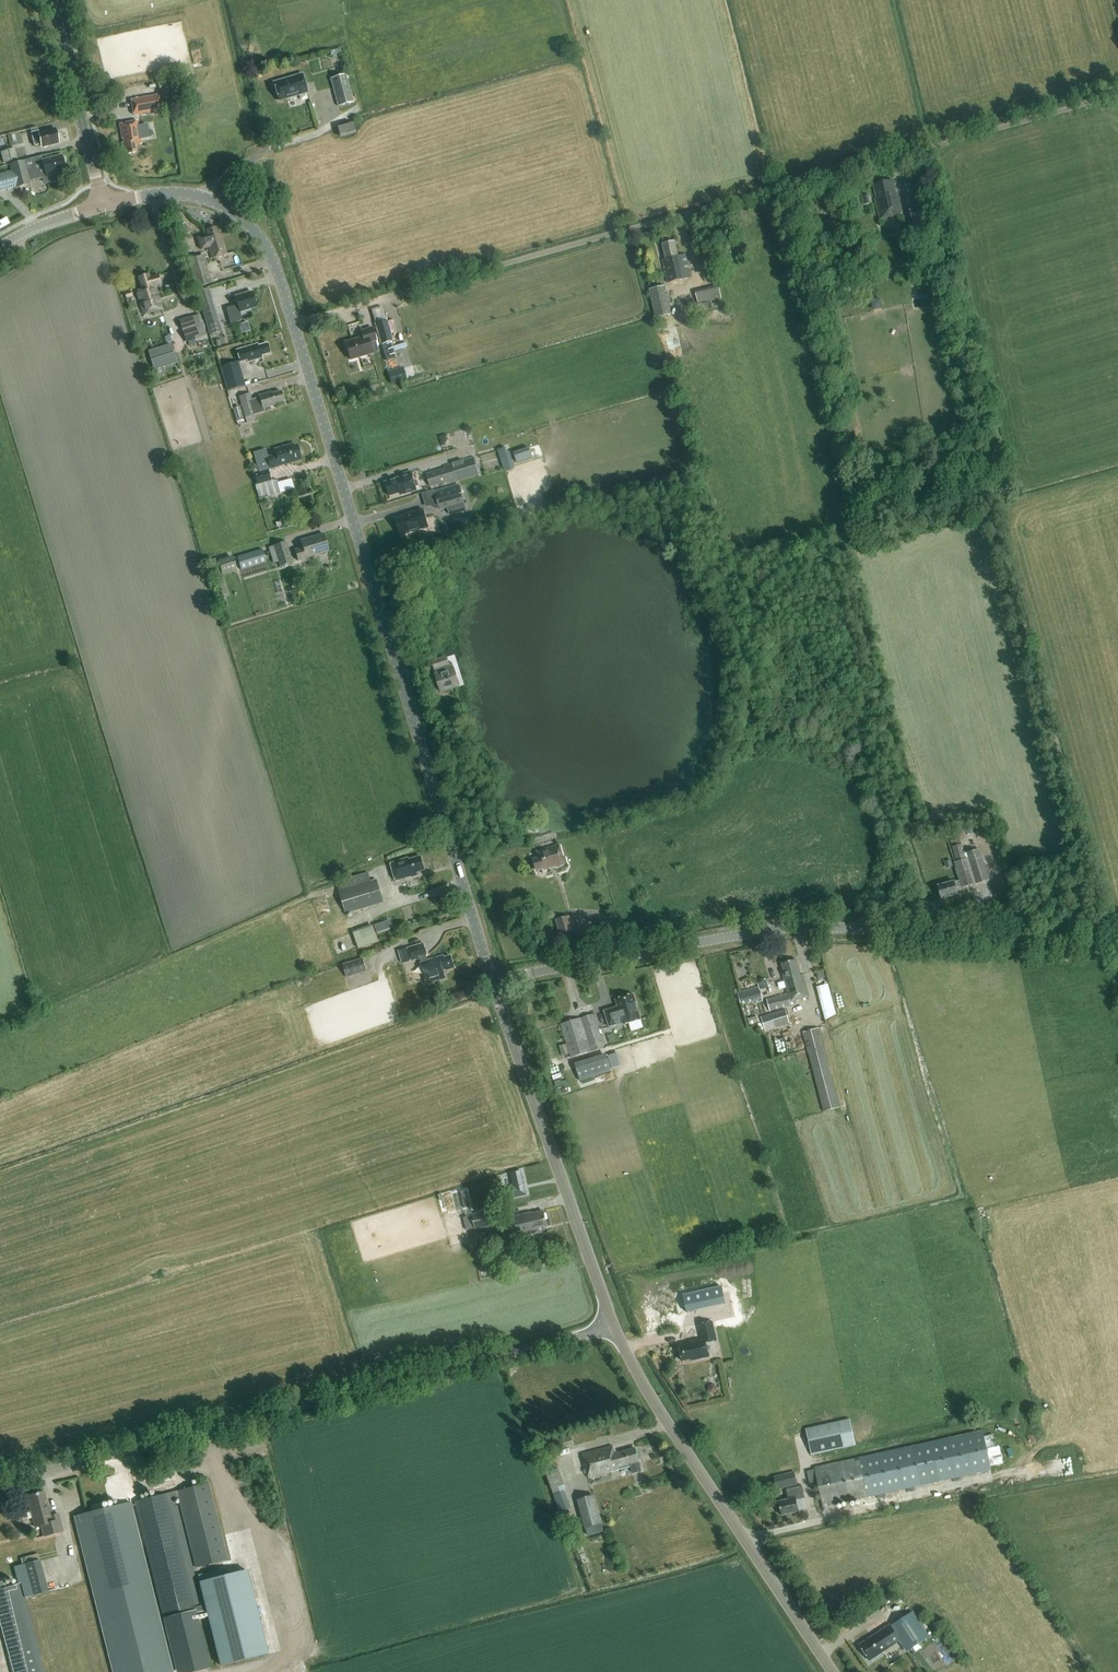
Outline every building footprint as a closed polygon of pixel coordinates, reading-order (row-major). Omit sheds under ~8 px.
[(302,73),(272,81),(278,101),(308,92),(302,73)] [(346,74),(333,77),(341,105),(354,102),(346,74)] [(134,115),(162,110),(159,95),(131,100),(134,115)] [(137,121),(119,124),(122,139),(123,142),(122,143),(123,151),(127,151),(128,154),(136,152),(135,145),(141,144),(140,138),(149,137),(147,124),(138,126),(137,121)] [(352,122),(337,127),(341,138),(355,133),(352,122)] [(41,147),(58,142),(55,129),(38,132),(38,131),(31,132),(34,146),(40,144),(41,147)] [(16,148),(1,152),(4,162),(18,158),(16,148)] [(0,174),(0,191),(16,187),(16,188),(30,184),(30,181),(42,178),(43,181),(45,183),(57,180),(58,177),(57,174),(66,172),(61,155),(42,160),(41,156),(10,165),(11,171),(0,174)] [(879,219),(902,213),(897,193),(896,193),(893,180),(873,185),(876,198),(874,198),(879,219)] [(872,203),(869,194),(862,195),(864,205),(872,203)] [(908,211),(915,239),(928,236),(921,208),(908,211)] [(182,235),(189,232),(186,223),(179,225),(182,235)] [(212,259),(227,254),(221,234),(218,235),(216,227),(206,230),(208,234),(200,236),(203,245),(207,243),(212,259)] [(662,260),(667,283),(690,277),(685,254),(678,256),(674,241),(662,244),(666,259),(662,260)] [(194,258),(187,260),(195,288),(213,282),(207,263),(196,266),(194,258)] [(155,286),(161,285),(158,275),(150,278),(149,274),(138,277),(142,289),(136,291),(138,298),(138,299),(143,314),(161,308),(155,286)] [(672,314),(665,286),(649,290),(656,318),(672,314)] [(696,291),(698,302),(722,296),(720,286),(696,291)] [(131,290),(124,293),(126,299),(133,297),(131,290)] [(242,320),(239,312),(256,307),(251,291),(235,296),(237,305),(226,308),(228,315),(231,323),(242,320)] [(213,300),(200,304),(207,326),(219,322),(213,300)] [(701,302),(702,309),(710,308),(709,300),(701,302)] [(179,320),(186,342),(199,338),(191,316),(179,320)] [(386,320),(375,323),(381,344),(386,361),(396,358),(391,341),(392,341),(386,320)] [(362,337),(345,342),(350,359),(372,352),(369,342),(376,341),(372,328),(361,331),(362,337)] [(243,348),(236,350),(239,362),(247,360),(247,362),(261,358),(260,355),(269,353),(266,343),(257,346),(256,344),(243,348)] [(148,351),(154,370),(177,363),(171,344),(148,351)] [(220,366),(227,391),(244,386),(237,361),(220,366)] [(247,423),(256,420),(254,415),(264,412),(263,408),(275,404),(274,403),(283,401),(280,391),(272,394),(271,392),(258,396),(259,398),(252,400),(250,393),(238,396),(247,423)] [(244,421),(240,406),(233,408),(237,423),(244,421)] [(265,449),(253,452),(259,472),(267,469),(300,460),(296,445),(293,446),(292,444),(274,449),(276,454),(267,457),(265,449)] [(445,468),(426,474),(430,487),(440,484),(441,486),(479,474),(474,457),(463,460),(465,465),(454,468),(452,463),(444,465),(445,468)] [(259,472),(253,473),(256,484),(271,480),(267,469),(259,472)] [(417,480),(413,481),(410,471),(399,475),(399,478),(385,482),(389,496),(399,492),(400,495),(405,493),(416,490),(415,487),(419,485),(417,480)] [(435,492),(440,509),(465,502),(460,485),(435,492)] [(401,535),(429,527),(424,508),(404,514),(405,516),(396,518),(401,535)] [(279,519),(281,526),(289,524),(287,517),(279,519)] [(298,560),(328,551),(323,533),(300,540),(302,547),(294,550),(298,560)] [(286,541),(273,545),(280,567),(293,562),(286,541)] [(261,549),(237,556),(241,570),(266,562),(261,549)] [(232,556),(218,561),(223,575),(237,571),(232,556)] [(445,657),(432,662),(436,674),(435,674),(440,691),(459,685),(453,668),(452,663),(450,663),(448,657),(445,657)] [(456,729),(464,726),(461,717),(452,720),(456,729)] [(554,867),(565,864),(559,845),(537,851),(539,858),(533,860),(536,870),(544,867),(545,870),(550,868),(550,866),(554,865),(554,867)] [(980,849),(963,854),(961,845),(950,848),(953,858),(955,857),(956,861),(954,862),(960,880),(955,881),(954,881),(938,886),(941,899),(958,894),(956,889),(989,879),(980,849)] [(416,872),(425,870),(420,856),(408,859),(408,858),(390,863),(396,881),(411,876),(411,877),(417,875),(416,872)] [(951,858),(944,861),(946,868),(953,866),(951,858)] [(368,873),(336,882),(339,890),(346,914),(384,903),(377,879),(370,881),(368,873)] [(555,919),(560,936),(574,932),(569,915),(555,919)] [(374,925),(377,933),(385,930),(382,922),(374,925)] [(359,949),(379,941),(372,924),(352,932),(359,949)] [(407,948),(400,950),(403,963),(411,961),(420,958),(422,962),(420,962),(424,976),(426,984),(445,978),(443,971),(454,968),(450,954),(444,955),(444,954),(427,959),(426,956),(427,956),(424,943),(407,948)] [(362,958),(343,964),(348,978),(367,972),(362,958)] [(795,1001),(809,997),(803,975),(800,976),(796,960),(782,963),(784,972),(782,972),(788,993),(786,993),(787,994),(767,1000),(770,1010),(795,1004),(795,1001)] [(759,981),(761,988),(769,987),(768,979),(759,981)] [(762,996),(759,986),(737,992),(740,1002),(762,996)] [(822,995),(830,993),(828,986),(820,989),(822,995)] [(618,1007),(604,1011),(609,1027),(623,1022),(623,1025),(641,1019),(633,994),(616,999),(618,1007)] [(785,1009),(761,1016),(765,1031),(790,1024),(785,1009)] [(560,1024),(571,1057),(604,1047),(594,1014),(560,1024)] [(803,1032),(823,1111),(839,1107),(819,1028),(803,1032)] [(565,1044),(559,1046),(562,1055),(568,1053),(565,1044)] [(606,1056),(575,1065),(580,1080),(611,1071),(606,1056)] [(460,1192),(464,1207),(470,1206),(466,1190),(460,1192)] [(472,1216),(464,1217),(466,1230),(475,1228),(475,1229),(497,1225),(494,1210),(472,1214),(472,1216)] [(539,1228),(547,1226),(544,1211),(531,1214),(531,1212),(509,1217),(513,1237),(540,1231),(539,1228)] [(722,1287),(683,1295),(687,1312),(725,1304),(722,1287)] [(699,1325),(702,1339),(693,1341),(693,1343),(679,1346),(682,1361),(691,1359),(692,1360),(709,1356),(706,1343),(716,1340),(712,1322),(699,1325)] [(711,1384),(708,1386),(708,1390),(710,1393),(714,1393),(717,1391),(717,1387),(714,1384),(711,1384)] [(850,1419),(806,1428),(812,1455),(856,1446),(850,1419)] [(983,1430),(815,1467),(823,1507),(992,1469),(983,1430)] [(571,1436),(554,1440),(556,1449),(574,1444),(571,1436)] [(641,1471),(635,1448),(614,1454),(612,1446),(583,1453),(589,1478),(611,1472),(612,1477),(620,1475),(618,1467),(630,1464),(632,1473),(641,1471)] [(552,1487),(565,1483),(559,1466),(546,1471),(552,1487)] [(794,1472),(774,1476),(777,1489),(797,1485),(794,1472)] [(208,1482),(134,1501),(164,1617),(195,1609),(168,1501),(178,1498),(195,1567),(228,1559),(208,1482)] [(786,1489),(788,1496),(788,1499),(778,1502),(781,1515),(799,1511),(796,1500),(805,1498),(802,1485),(786,1489)] [(52,1515),(49,1505),(48,1506),(44,1492),(28,1496),(30,1504),(29,1505),(35,1527),(41,1526),(44,1536),(64,1530),(59,1513),(52,1515)] [(577,1498),(585,1527),(587,1527),(589,1535),(605,1531),(596,1494),(577,1498)] [(113,1671),(173,1671),(130,1502),(87,1513),(74,1516),(113,1671)] [(42,1568),(40,1560),(22,1565),(24,1572),(42,1568)] [(199,1582),(221,1665),(267,1653),(246,1570),(199,1582)] [(0,1581),(0,1625),(12,1671),(38,1671),(15,1585),(6,1587),(4,1580),(0,1581)] [(164,1617),(178,1671),(191,1671),(210,1667),(195,1609),(164,1617)] [(869,1660),(899,1641),(906,1651),(929,1636),(913,1611),(890,1626),(889,1625),(859,1645),(869,1660)]
